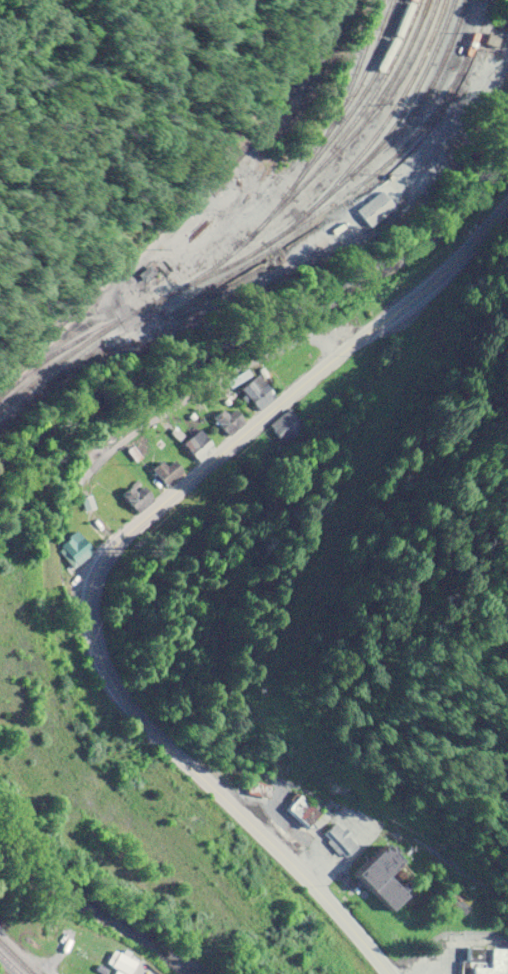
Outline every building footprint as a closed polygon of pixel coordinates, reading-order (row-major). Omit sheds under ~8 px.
[(361,208),(374,226),(401,208),(388,190),(361,208)] [(244,387),(262,410),(279,397),(261,374),(244,387)] [(216,418),(233,435),(248,421),(236,409),(231,414),(226,409),(216,418)] [(214,442),(203,429),(186,442),(197,456),(214,442)] [(165,461),(156,469),(170,485),(186,471),(177,461),(170,467),(165,461)] [(140,512),(155,497),(146,487),(140,493),(133,487),(124,496),(140,512)] [(97,552),(82,530),(64,543),(79,564),(97,552)] [(265,785),(259,783),(257,791),(263,793),(265,785)] [(327,812),(308,796),(297,809),(317,825),(327,812)] [(349,824),(332,829),(341,857),(358,852),(349,824)] [(410,862),(391,842),(357,872),(395,913),(414,896),(395,876),(410,862)] [(471,948),(471,961),(464,961),(464,973),(507,973),(507,949),(471,948)] [(117,970),(116,973),(134,973),(141,961),(121,952),(113,968),(117,970)]
